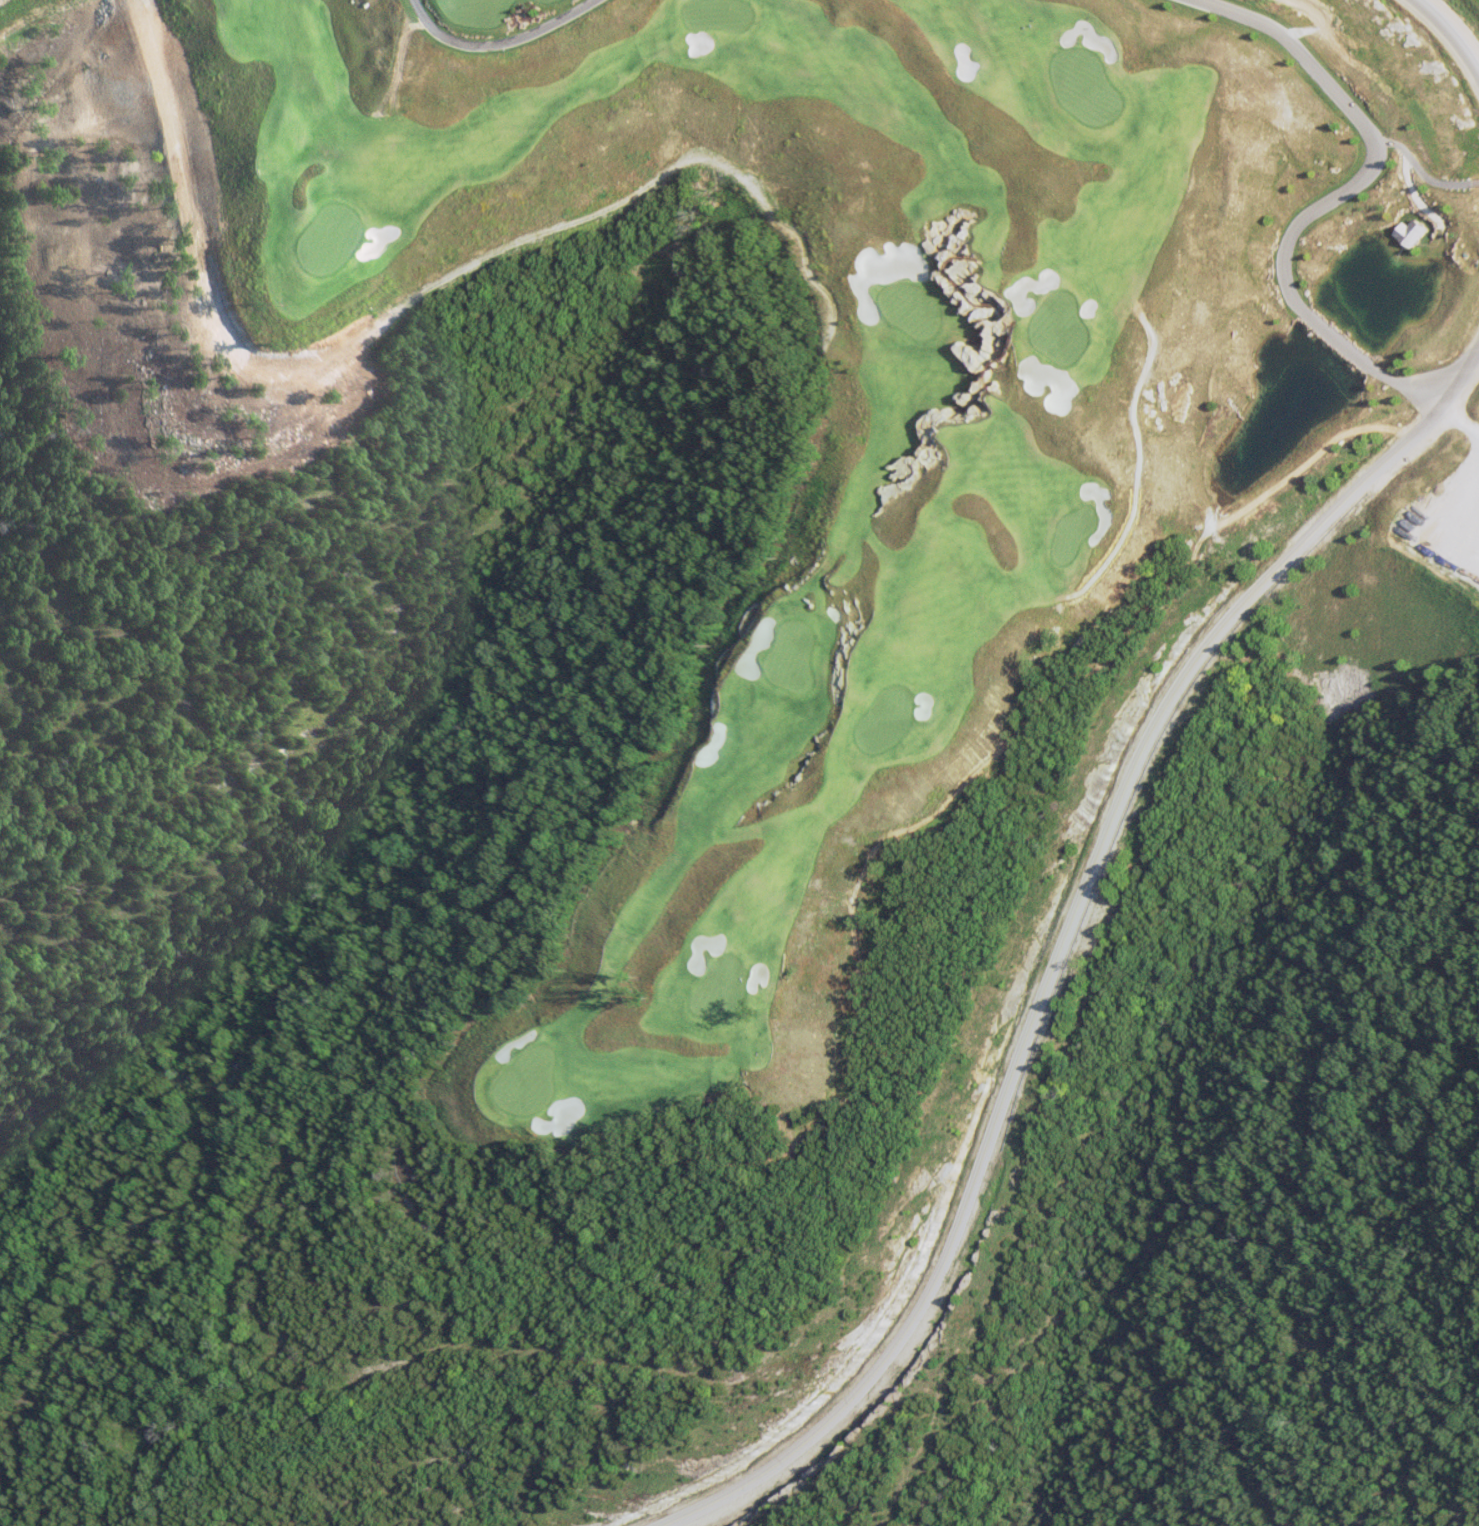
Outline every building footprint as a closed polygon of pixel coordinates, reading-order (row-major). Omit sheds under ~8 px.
[(1415,224),(1408,221),(1400,237),(1423,248),(1433,225),(1418,218),(1415,224)]
